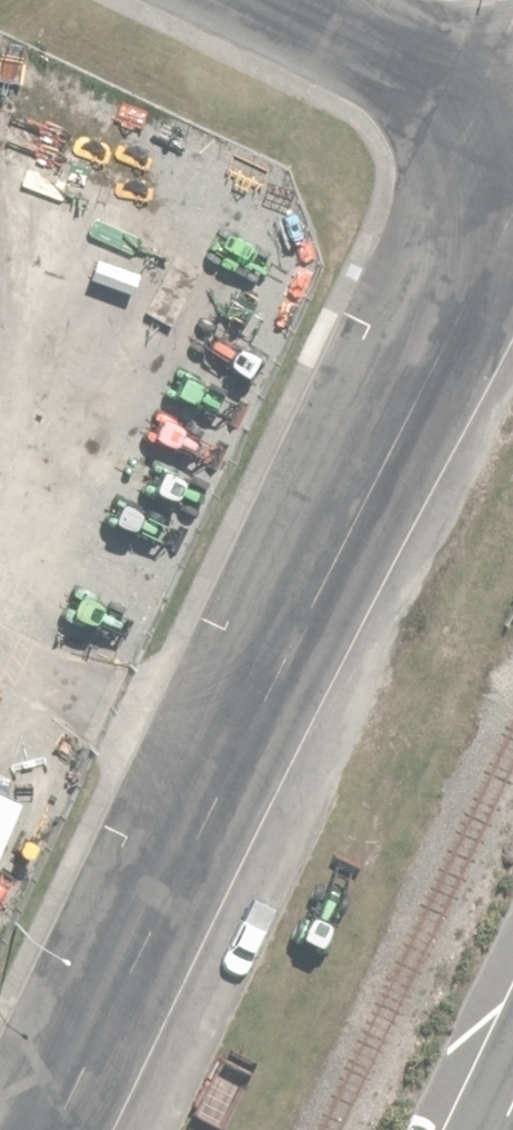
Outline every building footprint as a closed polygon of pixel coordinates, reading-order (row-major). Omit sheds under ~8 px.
[(0,714),(0,808),(17,816),(54,737),(1,711),(0,714)]
